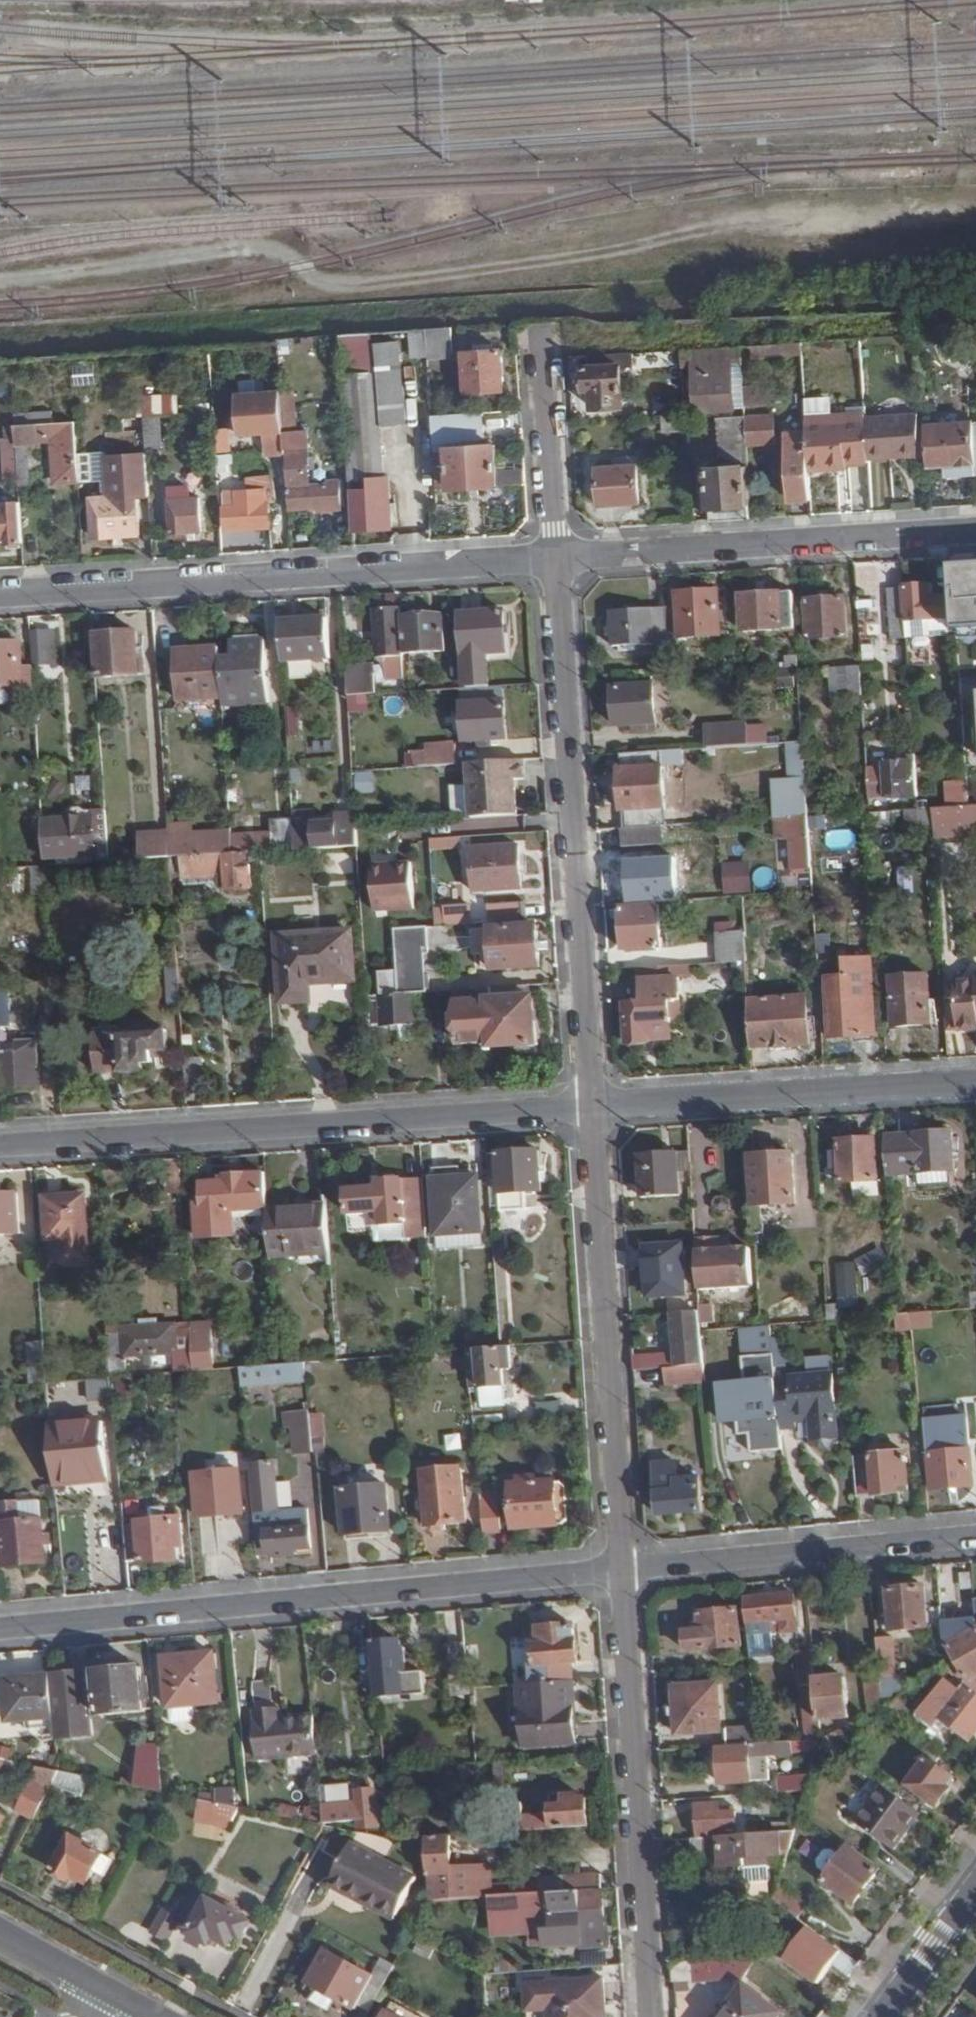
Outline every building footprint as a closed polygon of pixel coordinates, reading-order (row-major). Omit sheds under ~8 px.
[(454,353),(452,328),(426,329),(428,355),(454,353)] [(377,383),(374,333),(341,335),(353,529),(394,526),(390,476),(383,475),(380,423),(406,421),(401,342),(381,343),(384,382),(377,383)] [(755,356),(804,353),(803,342),(773,344),(754,345),(755,356)] [(467,391),(505,389),(502,351),(489,351),(489,345),(478,345),(478,352),(465,352),(467,391)] [(754,345),(742,346),(742,356),(755,356),(754,345)] [(742,346),(698,348),(700,411),(738,409),(736,369),(743,369),(742,356),(742,346)] [(634,353),(577,356),(577,367),(583,368),(584,391),(591,391),(593,409),(623,408),(620,370),(634,370),(634,353)] [(181,411),(180,393),(147,394),(148,412),(181,411)] [(291,394),(282,394),(283,408),(285,433),(295,433),(294,413),(292,413),(291,394)] [(285,433),(283,408),(255,410),(256,435),(264,435),(265,455),(286,455),(286,451),(285,433)] [(36,424),(55,423),(53,411),(35,412),(36,424)] [(484,441),(482,412),(432,415),(437,490),(482,488),(483,512),(508,511),(508,487),(526,486),(525,471),(499,472),(497,441),(484,441)] [(867,419),(870,459),(893,457),(893,453),(921,451),(918,412),(867,416),(867,419)] [(921,455),(929,454),(928,425),(927,412),(918,412),(921,451),(921,455)] [(682,413),(664,415),(666,431),(684,429),(682,413)] [(162,449),(161,417),(145,418),(147,449),(162,449)] [(719,419),(721,469),(750,467),(748,445),(746,419),(746,418),(719,419)] [(746,419),(748,445),(776,443),(775,418),(746,419)] [(846,462),(870,461),(870,459),(867,419),(808,422),(809,439),(811,469),(833,468),(833,461),(846,460),(846,462)] [(79,481),(75,422),(55,423),(36,424),(15,426),(16,438),(16,443),(39,443),(39,437),(51,437),(56,483),(79,481)] [(975,476),(975,422),(928,425),(929,454),(930,467),(949,466),(950,478),(975,476)] [(16,438),(15,426),(6,426),(6,438),(16,438)] [(19,478),(16,443),(16,438),(6,438),(4,438),(6,478),(19,478)] [(796,502),(813,500),(811,469),(809,439),(791,440),(796,502)] [(286,455),(289,508),(317,507),(318,511),(341,509),(344,506),(343,482),(339,482),(339,480),(326,481),(326,484),(310,485),(308,450),(286,451),(286,455)] [(94,479),(91,452),(82,453),(85,480),(94,479)] [(139,496),(150,496),(147,453),(109,456),(112,497),(93,497),(95,536),(115,535),(116,529),(141,528),(139,496)] [(232,454),(216,455),(218,475),(228,474),(227,464),(232,464),(232,454)] [(846,467),(846,462),(846,460),(833,461),(833,468),(846,467)] [(639,465),(638,465),(614,467),(599,468),(602,506),(641,504),(639,465)] [(712,510),(712,521),(753,519),(750,467),(721,469),(708,470),(710,510),(712,510)] [(226,527),(271,524),(269,501),(275,501),(274,487),(271,478),(250,479),(251,490),(224,491),(226,527)] [(173,532),(202,531),(200,499),(189,498),(188,486),(170,487),(173,532)] [(23,542),(20,502),(0,503),(0,543),(23,542)] [(953,565),(957,633),(975,631),(975,564),(953,565)] [(927,585),(904,586),(905,591),(907,632),(948,629),(946,599),(934,599),(928,599),(927,585)] [(907,632),(905,591),(889,592),(891,622),(892,622),(894,640),(908,640),(907,632)] [(665,611),(667,645),(667,647),(681,647),(682,640),(721,638),(719,594),(678,596),(680,610),(665,611)] [(796,629),(794,594),(743,597),(746,632),(796,629)] [(848,637),(845,599),(807,601),(809,639),(848,637)] [(665,611),(665,609),(612,613),(615,648),(621,648),(621,651),(637,651),(637,646),(667,645),(665,611)] [(403,620),(402,610),(376,611),(379,661),(387,660),(388,685),(407,684),(405,660),(405,656),(403,620)] [(468,656),(471,688),(492,687),(491,654),(508,653),(506,613),(463,615),(466,656),(468,656)] [(443,618),(403,620),(405,656),(445,653),(443,618)] [(329,620),(281,623),(283,661),(331,659),(329,620)] [(53,632),(32,632),(33,661),(55,660),(53,632)] [(100,678),(148,677),(147,661),(140,662),(138,633),(98,635),(100,678)] [(34,667),(24,668),(23,643),(0,645),(0,688),(26,687),(26,696),(36,696),(34,667)] [(223,699),(224,707),(271,703),(268,643),(230,645),(232,660),(221,661),(223,699)] [(221,661),(220,650),(178,652),(181,702),(223,699),(221,661)] [(788,658),(788,670),(799,669),(798,658),(788,658)] [(375,662),(347,663),(349,696),(377,694),(375,662)] [(863,697),(861,668),(832,669),(835,699),(863,697)] [(656,725),(652,687),(614,689),(617,727),(635,726),(635,732),(650,731),(650,725),(656,725)] [(372,696),(350,697),(351,712),(373,711),(372,696)] [(467,742),(508,740),(506,701),(464,703),(467,742)] [(294,709),(286,709),(287,726),(295,726),(294,709)] [(712,727),(714,749),(747,747),(745,725),(712,727)] [(806,780),(804,743),(789,744),(791,781),(806,780)] [(425,749),(427,767),(454,765),(454,748),(425,749)] [(685,752),(665,753),(666,767),(685,765),(685,752)] [(665,753),(624,756),(624,771),(622,771),(625,814),(627,814),(627,829),(661,826),(669,826),(666,767),(665,753)] [(525,779),(524,760),(469,764),(473,819),(518,816),(516,780),(525,779)] [(886,767),(868,768),(870,799),(888,798),(888,801),(894,800),(894,794),(903,793),(904,798),(917,796),(915,761),(886,763),(886,767)] [(375,772),(358,773),(359,793),(376,792),(375,772)] [(941,780),(942,800),(964,799),(963,779),(941,780)] [(777,803),(778,819),(809,817),(808,800),(777,803)] [(968,807),(934,809),(935,823),(975,820),(975,807),(968,807)] [(44,821),(47,868),(62,867),(62,859),(99,857),(109,856),(106,813),(92,813),(93,819),(44,821)] [(358,827),(358,817),(337,819),(337,824),(293,828),(295,852),(360,848),(358,827)] [(795,869),(813,869),(809,817),(778,819),(779,839),(793,839),(795,869)] [(273,835),(231,838),(232,856),(246,855),(261,854),(295,852),(293,828),(293,821),(272,821),(273,835)] [(193,826),(169,828),(169,834),(171,860),(180,859),(232,856),(231,838),(231,833),(194,835),(193,826)] [(627,829),(624,829),(625,844),(662,841),(661,826),(627,829)] [(850,827),(823,834),(827,850),(854,844),(850,827)] [(171,860),(169,834),(140,836),(141,862),(171,860)] [(464,837),(433,839),(434,851),(465,848),(464,837)] [(521,890),(519,848),(472,851),(475,893),(521,890)] [(232,856),(180,859),(180,867),(185,867),(186,880),(229,877),(230,890),(230,891),(248,890),(247,867),(246,855),(232,856)] [(838,856),(818,858),(820,873),(839,871),(838,856)] [(62,859),(62,867),(99,864),(99,857),(62,859)] [(744,861),(720,862),(722,894),(746,892),(744,861)] [(414,864),(374,866),(377,911),(417,909),(414,864)] [(47,868),(34,869),(36,895),(49,894),(47,868)] [(229,877),(186,880),(186,885),(222,884),(222,890),(230,890),(229,877)] [(474,905),(447,906),(447,908),(438,908),(438,923),(448,923),(448,924),(474,924),(474,905)] [(497,924),(528,921),(526,905),(496,906),(497,924)] [(663,948),(660,907),(622,909),(625,949),(663,948)] [(401,994),(416,993),(432,992),(428,938),(438,937),(437,927),(397,930),(400,973),(401,994)] [(542,968),(539,927),(495,930),(477,931),(478,956),(488,955),(489,971),(497,971),(542,968)] [(279,938),(284,1003),(311,1001),(309,982),(354,980),(351,933),(279,938)] [(827,933),(813,933),(813,952),(827,952),(827,933)] [(748,962),(746,934),(720,935),(722,964),(737,963),(748,962)] [(738,975),(748,976),(748,962),(737,963),(738,975)] [(689,966),(677,967),(678,974),(690,973),(689,966)] [(677,967),(642,969),(644,998),(636,1005),(626,1005),(628,1044),(647,1043),(646,1033),(673,1033),(672,1018),(671,1003),(680,1002),(678,974),(677,967)] [(181,1008),(179,969),(169,970),(172,1008),(181,1008)] [(383,995),(401,994),(400,973),(382,974),(383,995)] [(12,1029),(10,991),(1,991),(0,975),(0,1030),(12,1029)] [(931,1025),(927,977),(892,979),(895,1027),(931,1025)] [(831,1039),(866,1036),(865,1029),(876,1028),(874,1001),(850,1002),(848,979),(828,980),(831,1039)] [(533,997),(532,985),(494,987),(495,999),(533,997)] [(495,999),(494,987),(478,989),(479,1000),(461,1001),(464,1042),(493,1041),(493,1047),(539,1044),(537,1022),(543,1022),(542,999),(537,999),(537,996),(533,997),(495,999)] [(479,1000),(478,989),(457,990),(458,1002),(461,1001),(479,1000)] [(946,1005),(948,1030),(975,1028),(975,989),(957,990),(956,1004),(946,1005)] [(369,996),(371,1026),(418,1023),(416,993),(401,994),(383,995),(369,996)] [(750,999),(753,1047),(810,1043),(806,997),(750,999)] [(311,1001),(284,1003),(284,1009),(311,1008),(311,1001)] [(671,1003),(672,1018),(682,1018),(680,1002),(671,1003)] [(170,1050),(167,1032),(120,1034),(120,1037),(103,1038),(105,1073),(122,1072),(122,1074),(142,1074),(142,1066),(153,1066),(153,1059),(168,1058),(168,1050),(170,1050)] [(646,1033),(647,1043),(674,1041),(673,1033),(646,1033)] [(198,1036),(188,1036),(188,1046),(198,1046),(198,1036)] [(0,1050),(0,1088),(38,1085),(36,1043),(16,1044),(17,1055),(3,1055),(3,1050),(0,1050)] [(17,1055),(16,1044),(3,1045),(3,1050),(3,1055),(17,1055)] [(188,1055),(186,1083),(206,1084),(208,1056),(188,1055)] [(918,1137),(887,1138),(889,1173),(904,1172),(904,1174),(922,1173),(953,1171),(956,1170),(954,1132),(917,1133),(918,1137)] [(878,1180),(875,1139),(839,1142),(843,1183),(878,1180)] [(542,1191),(540,1151),(499,1154),(503,1210),(528,1209),(528,1192),(542,1191)] [(692,1170),(691,1151),(642,1156),(645,1197),(682,1195),(680,1171),(692,1170)] [(754,1157),(756,1206),(797,1204),(794,1154),(754,1157)] [(181,1159),(170,1159),(172,1180),(182,1180),(181,1159)] [(462,1169),(455,1170),(456,1181),(436,1181),(440,1237),(481,1235),(479,1179),(462,1179),(462,1169)] [(456,1181),(455,1170),(436,1170),(436,1181),(456,1181)] [(953,1184),(953,1171),(922,1173),(922,1186),(953,1184)] [(204,1213),(232,1211),(249,1210),(246,1175),(227,1176),(227,1183),(202,1184),(204,1213)] [(420,1217),(427,1217),(424,1180),(379,1182),(380,1189),(348,1190),(350,1215),(375,1214),(376,1227),(388,1227),(388,1242),(409,1241),(408,1223),(419,1223),(420,1217)] [(878,1180),(858,1182),(858,1197),(879,1195),(878,1180)] [(20,1235),(17,1196),(0,1197),(0,1236),(20,1235)] [(66,1240),(67,1262),(90,1261),(87,1197),(48,1199),(50,1241),(66,1240)] [(311,1255),(331,1254),(328,1209),(301,1209),(302,1207),(269,1209),(272,1262),(311,1259),(311,1255)] [(232,1222),(232,1211),(204,1213),(205,1224),(232,1222)] [(755,1281),(752,1248),(731,1249),(718,1250),(717,1244),(716,1238),(696,1239),(700,1284),(755,1281)] [(651,1293),(687,1291),(683,1242),(647,1245),(651,1293)] [(879,1245),(853,1259),(862,1275),(888,1261),(879,1245)] [(857,1267),(838,1268),(840,1296),(858,1295),(857,1267)] [(724,1298),(751,1297),(751,1287),(724,1288),(724,1298)] [(858,1295),(840,1296),(840,1305),(840,1307),(859,1306),(858,1295)] [(701,1304),(701,1309),(702,1321),(714,1321),(713,1303),(701,1304)] [(840,1305),(828,1305),(829,1319),(841,1318),(840,1307),(840,1305)] [(701,1309),(681,1310),(684,1365),(706,1364),(703,1332),(702,1329),(702,1321),(701,1309)] [(912,1312),(913,1326),(931,1325),(930,1311),(912,1312)] [(912,1312),(898,1313),(898,1327),(913,1326),(912,1312)] [(108,1329),(111,1379),(144,1376),(144,1371),(128,1372),(126,1357),(177,1354),(177,1361),(193,1360),(192,1337),(192,1330),(174,1330),(173,1326),(157,1326),(157,1320),(140,1320),(140,1327),(108,1329)] [(775,1327),(741,1328),(742,1352),(775,1351),(775,1327)] [(192,1337),(193,1360),(194,1373),(214,1371),(210,1336),(192,1337)] [(508,1371),(505,1347),(500,1348),(463,1351),(467,1390),(477,1389),(479,1407),(498,1405),(501,1405),(498,1371),(508,1371)] [(677,1352),(638,1353),(639,1366),(678,1364),(677,1352)] [(786,1352),(775,1354),(776,1366),(787,1366),(786,1352)] [(256,1367),(278,1366),(278,1354),(262,1355),(262,1361),(255,1362),(256,1367)] [(684,1365),(663,1367),(665,1382),(707,1380),(706,1364),(684,1365)] [(296,1372),(295,1365),(278,1366),(256,1367),(241,1369),(242,1375),(259,1374),(259,1377),(280,1376),(280,1373),(296,1372)] [(777,1377),(783,1443),(798,1441),(797,1419),(796,1411),(812,1410),(812,1419),(814,1444),(833,1443),(832,1437),(840,1436),(834,1373),(777,1377)] [(109,1380),(92,1381),(93,1397),(109,1396),(109,1380)] [(539,1419),(564,1416),(563,1403),(538,1405),(539,1419)] [(480,1424),(499,1422),(498,1405),(479,1407),(480,1424)] [(796,1411),(797,1419),(812,1419),(812,1410),(796,1411)] [(295,1454),(315,1453),(311,1413),(292,1416),(295,1454)] [(52,1429),(56,1483),(83,1480),(82,1472),(107,1470),(104,1424),(52,1429)] [(465,1434),(450,1435),(451,1450),(466,1449),(465,1434)] [(931,1453),(934,1488),(974,1485),(971,1449),(931,1453)] [(907,1459),(856,1463),(859,1495),(911,1490),(907,1459)] [(662,1514),(704,1511),(702,1478),(679,1481),(678,1461),(657,1464),(662,1514)] [(467,1523),(461,1467),(424,1471),(430,1528),(434,1528),(435,1533),(447,1531),(447,1525),(467,1523)] [(243,1514),(240,1471),(195,1475),(199,1518),(243,1514)] [(537,1485),(537,1480),(521,1481),(521,1486),(514,1487),(517,1529),(563,1525),(566,1521),(564,1488),(559,1483),(537,1485)] [(392,1529),(388,1485),(343,1489),(348,1537),(367,1536),(366,1531),(392,1529)] [(477,1492),(481,1534),(499,1532),(495,1491),(477,1492)] [(144,1499),(128,1499),(129,1515),(145,1514),(144,1499)] [(255,1515),(259,1552),(271,1551),(271,1555),(299,1554),(299,1549),(312,1548),(308,1509),(280,1512),(280,1499),(263,1500),(263,1513),(255,1515)] [(0,1507),(0,1526),(4,1526),(7,1567),(47,1564),(42,1504),(0,1507)] [(153,1522),(170,1521),(169,1509),(152,1510),(153,1522)] [(181,1520),(170,1521),(153,1522),(125,1525),(128,1561),(128,1562),(140,1561),(141,1564),(178,1561),(177,1547),(183,1546),(181,1520)] [(128,1561),(125,1525),(109,1527),(113,1562),(128,1561)] [(943,1623),(941,1602),(926,1602),(924,1582),(888,1585),(892,1628),(943,1623)] [(794,1592),(745,1596),(749,1641),(767,1640),(766,1631),(797,1629),(794,1592)] [(975,1600),(967,1600),(970,1623),(974,1624),(974,1631),(945,1647),(956,1663),(975,1652),(975,1602),(975,1600)] [(686,1632),(688,1649),(741,1644),(738,1608),(700,1612),(701,1624),(695,1624),(696,1631),(686,1632)] [(533,1684),(574,1681),(572,1659),(577,1659),(576,1642),(573,1642),(572,1622),(538,1625),(538,1637),(536,1637),(538,1664),(531,1666),(533,1684)] [(974,1624),(970,1623),(944,1637),(945,1646),(947,1668),(956,1663),(945,1647),(974,1631),(974,1624)] [(893,1635),(878,1635),(881,1676),(884,1703),(937,1674),(928,1661),(903,1676),(901,1672),(895,1673),(893,1635)] [(767,1640),(749,1641),(751,1658),(768,1656),(767,1640)] [(400,1643),(372,1644),(376,1696),(389,1695),(388,1690),(409,1688),(410,1694),(425,1692),(423,1672),(415,1673),(414,1660),(405,1661),(404,1648),(401,1648),(400,1643)] [(814,1651),(799,1651),(807,1741),(821,1740),(822,1738),(820,1719),(817,1681),(814,1651)] [(956,1663),(947,1668),(965,1682),(968,1685),(975,1681),(975,1652),(956,1663)] [(218,1701),(213,1654),(163,1658),(168,1705),(218,1701)] [(103,1665),(103,1671),(131,1669),(130,1662),(103,1665)] [(85,1672),(49,1675),(53,1720),(54,1729),(55,1738),(90,1735),(88,1715),(142,1710),(138,1668),(131,1669),(103,1671),(94,1671),(95,1674),(85,1675),(85,1672)] [(53,1720),(49,1675),(2,1680),(7,1724),(26,1722),(53,1720)] [(884,1703),(881,1676),(865,1678),(868,1713),(884,1703)] [(845,1678),(817,1681),(820,1719),(848,1717),(845,1678)] [(269,1699),(268,1679),(252,1681),(253,1700),(269,1699)] [(576,1705),(574,1681),(533,1684),(521,1684),(526,1746),(575,1742),(572,1706),(576,1705)] [(965,1682),(958,1691),(944,1681),(916,1718),(932,1730),(928,1735),(935,1740),(948,1723),(968,1738),(975,1728),(975,1691),(968,1685),(965,1682)] [(721,1730),(716,1684),(675,1687),(678,1733),(721,1730)] [(317,1753),(313,1714),(280,1717),(279,1706),(253,1708),(254,1719),(253,1719),(256,1758),(317,1753)] [(53,1720),(26,1722),(26,1731),(54,1729),(53,1720)] [(728,1729),(729,1745),(756,1744),(754,1727),(728,1729)] [(846,1742),(832,1732),(822,1738),(839,1751),(846,1742)] [(729,1745),(719,1746),(721,1782),(771,1779),(769,1754),(795,1753),(795,1749),(818,1750),(821,1740),(807,1741),(760,1743),(756,1744),(729,1745)] [(0,1745),(0,1756),(12,1759),(14,1748),(0,1745)] [(161,1793),(157,1745),(138,1746),(141,1789),(161,1793)] [(949,1786),(955,1776),(929,1758),(909,1784),(938,1806),(951,1789),(949,1786)] [(32,1819),(58,1771),(40,1768),(16,1811),(32,1819)] [(137,1779),(124,1777),(122,1784),(136,1786),(137,1779)] [(781,1778),(781,1792),(806,1791),(810,1777),(781,1778)] [(894,1848),(920,1812),(882,1783),(856,1819),(894,1848)] [(236,1787),(218,1788),(219,1800),(240,1804),(236,1787)] [(368,1828),(368,1836),(390,1840),(388,1825),(377,1826),(374,1790),(334,1795),(334,1805),(322,1805),(323,1824),(357,1820),(357,1829),(368,1828)] [(565,1805),(566,1795),(566,1793),(552,1794),(553,1805),(565,1805)] [(554,1829),(589,1826),(586,1799),(577,1800),(577,1795),(566,1795),(565,1805),(553,1805),(554,1829)] [(243,1807),(203,1799),(199,1823),(238,1831),(243,1807)] [(301,1807),(285,1804),(283,1814),(299,1817),(301,1807)] [(699,1805),(700,1837),(720,1836),(736,1835),(735,1820),(735,1811),(725,1812),(719,1812),(719,1804),(699,1805)] [(508,1833),(546,1829),(544,1817),(522,1818),(522,1805),(506,1805),(508,1833)] [(306,1819),(320,1819),(321,1806),(307,1806),(306,1819)] [(735,1820),(736,1835),(743,1834),(742,1820),(735,1820)] [(794,1831),(797,1821),(774,1822),(775,1832),(794,1831)] [(736,1835),(720,1836),(723,1864),(768,1862),(768,1853),(768,1847),(781,1846),(790,1846),(794,1831),(775,1832),(743,1834),(736,1835)] [(86,1883),(101,1855),(69,1837),(51,1871),(70,1881),(71,1875),(86,1883)] [(425,1838),(430,1901),(489,1897),(494,1896),(492,1866),(453,1869),(451,1837),(425,1838)] [(421,1872),(355,1840),(332,1887),(398,1919),(421,1872)] [(878,1867),(848,1844),(840,1854),(827,1872),(821,1879),(852,1902),(878,1867)] [(816,1857),(817,1865),(827,1872),(840,1854),(830,1847),(823,1847),(816,1857)] [(768,1865),(749,1870),(752,1883),(772,1879),(768,1865)] [(565,1891),(601,1889),(601,1875),(565,1877),(565,1891)] [(550,1892),(565,1891),(565,1877),(541,1879),(540,1883),(540,1893),(550,1892)] [(212,1890),(197,1882),(181,1911),(177,1919),(192,1927),(188,1933),(208,1944),(212,1936),(230,1947),(235,1936),(241,1940),(250,1924),(206,1900),(212,1890)] [(779,1883),(773,1899),(796,1916),(806,1902),(779,1883)] [(606,1947),(602,1889),(601,1889),(565,1891),(550,1892),(553,1928),(544,1928),(544,1932),(545,1947),(580,1944),(580,1949),(606,1947)] [(491,1935),(544,1932),(544,1928),(553,1928),(550,1892),(540,1893),(494,1896),(489,1897),(491,1935)] [(177,1919),(181,1911),(162,1902),(148,1928),(166,1938),(177,1919)] [(437,1950),(420,1941),(415,1952),(432,1960),(437,1950)] [(825,1958),(848,1974),(857,1962),(834,1945),(825,1958)] [(357,2003),(369,2012),(396,1964),(387,1959),(383,1957),(373,1976),(326,1950),(308,1983),(354,2008),(357,2003)] [(519,1960),(504,1961),(505,1972),(519,1971),(519,1960)] [(673,1961),(675,1981),(693,1979),(692,1960),(673,1961)] [(595,1978),(526,1982),(527,2010),(548,2009),(549,2016),(602,2016),(602,2004),(597,2004),(595,1978)] [(605,1978),(595,1978),(597,2004),(602,2004),(607,2003),(605,1978)] [(780,2010),(744,1984),(720,2016),(775,2016),(780,2010)]
